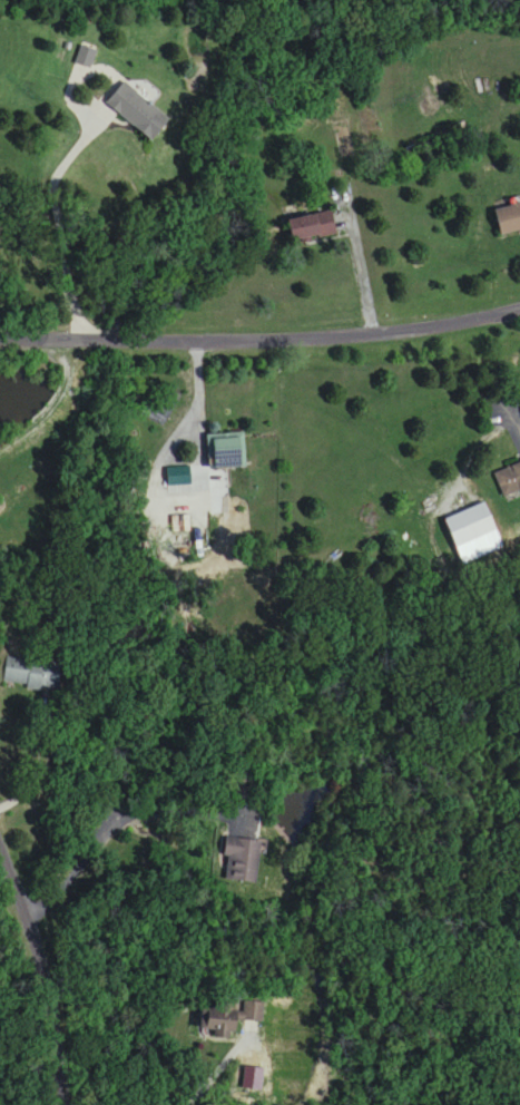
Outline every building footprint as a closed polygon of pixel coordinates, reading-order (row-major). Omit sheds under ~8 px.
[(167,118),(124,80),(105,101),(148,139),(167,118)] [(519,230),(519,204),(494,209),(499,235),(519,230)] [(290,241),(335,234),(331,212),(286,219),(290,241)] [(210,468),(245,468),(245,434),(210,434),(210,468)] [(494,473),(503,496),(519,490),(519,463),(494,473)] [(456,547),(496,530),(484,502),(444,520),(456,547)] [(60,662),(7,657),(4,684),(58,689),(60,662)] [(222,880),(257,881),(258,840),(223,839),(222,880)] [(234,1004),(223,1003),(222,1020),(203,1019),(202,1039),(232,1041),(234,1004)]
